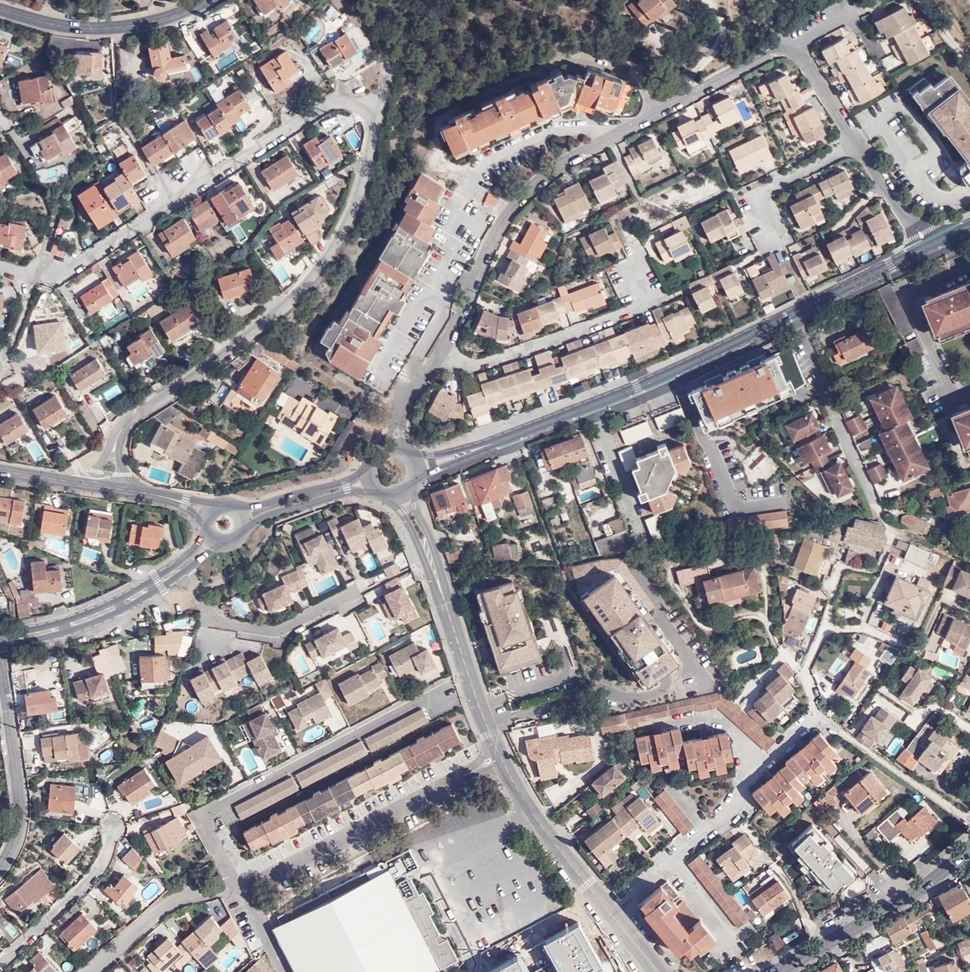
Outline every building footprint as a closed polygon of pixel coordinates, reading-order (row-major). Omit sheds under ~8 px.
[(286,0),(255,0),(255,1),(265,15),(279,5),(282,8),(288,3),(286,0)] [(629,6),(642,22),(655,10),(659,15),(668,7),(667,6),(673,0),(644,0),(642,2),(640,0),(636,0),(629,6)] [(659,15),(662,18),(678,5),(674,0),(673,0),(667,6),(668,7),(659,15)] [(894,35),(913,24),(915,23),(910,15),(908,17),(903,7),(874,22),(879,32),(882,30),(886,39),(894,35)] [(655,10),(642,22),(646,26),(659,15),(655,10)] [(236,38),(225,21),(213,29),(217,35),(212,38),(207,29),(199,34),(213,56),(229,46),(228,43),(236,38)] [(908,64),(929,54),(913,24),(894,35),(898,44),(892,47),(898,59),(904,56),(908,64)] [(344,56),(355,49),(346,33),(319,50),(331,68),(346,58),(344,56)] [(838,75),(861,63),(851,43),(848,44),(844,37),(821,49),(827,62),(830,61),(835,59),(838,65),(834,67),(838,75)] [(167,73),(183,71),(187,70),(184,56),(171,58),(167,45),(149,49),(154,78),(158,81),(163,79),(167,73)] [(293,66),(284,53),(260,68),(274,92),(287,85),(281,75),(293,66)] [(101,55),(90,54),(89,56),(73,56),(72,76),(88,76),(88,81),(100,81),(101,55)] [(854,95),(859,103),(881,92),(872,79),(870,79),(861,63),(838,75),(835,76),(840,83),(846,79),(851,87),(846,91),(850,98),(854,95)] [(185,80),(183,71),(167,73),(169,83),(185,80)] [(539,77),(541,81),(537,83),(538,87),(530,90),(523,94),(522,91),(509,97),(507,93),(504,88),(497,92),(499,96),(493,99),(495,102),(481,109),(475,112),(469,114),(467,110),(465,106),(457,109),(460,115),(453,117),(455,122),(448,125),(441,128),(452,152),(467,146),(465,141),(474,137),(476,141),(486,137),(492,134),(506,128),(504,123),(513,120),(515,124),(526,119),(533,116),(533,117),(547,111),(546,107),(555,103),(556,105),(565,101),(574,104),(575,100),(584,103),(586,98),(612,108),(621,83),(612,80),(613,77),(602,73),(601,75),(594,73),(592,77),(584,74),(583,78),(576,75),(575,78),(568,75),(562,78),(560,72),(549,77),(548,73),(539,77)] [(799,105),(805,102),(797,88),(793,90),(790,83),(785,73),(765,83),(770,92),(773,91),(777,99),(779,98),(786,111),(799,105)] [(965,181),(966,180),(969,185),(969,108),(945,77),(931,86),(930,84),(917,93),(940,124),(948,118),(952,123),(948,127),(967,152),(961,157),(964,161),(963,163),(967,168),(960,175),(965,181)] [(917,93),(930,84),(924,78),(912,86),(917,93)] [(52,106),(47,79),(20,83),(23,105),(40,103),(41,108),(52,106)] [(940,124),(917,93),(912,86),(907,89),(939,133),(941,131),(948,127),(952,123),(948,118),(940,124)] [(509,97),(522,91),(520,87),(507,93),(509,97)] [(215,105),(217,109),(226,122),(249,108),(238,91),(215,105)] [(713,103),(720,117),(723,123),(739,115),(729,96),(713,103)] [(575,100),(574,104),(592,110),(593,106),(611,113),(612,108),(586,98),(584,103),(575,100)] [(495,102),(493,99),(479,105),(481,109),(495,102)] [(533,117),(535,120),(548,116),(552,115),(560,111),(559,110),(568,106),(573,108),(574,104),(565,101),(556,105),(555,103),(546,107),(547,111),(533,117)] [(786,111),(784,112),(792,126),(797,124),(793,115),(802,111),(799,105),(786,111)] [(173,117),(178,114),(174,107),(163,106),(164,118),(173,117)] [(812,106),(802,111),(793,115),(797,124),(806,142),(824,133),(818,122),(820,121),(812,106)] [(206,139),(228,125),(226,122),(217,109),(194,123),(206,139)] [(708,112),(701,116),(702,118),(709,133),(717,129),(713,121),(708,112)] [(720,117),(713,121),(717,129),(740,118),(739,115),(723,123),(720,117)] [(709,133),(702,118),(694,121),(692,117),(677,125),(679,128),(672,132),(680,148),(685,146),(685,145),(702,137),(704,140),(711,137),(709,133)] [(506,128),(492,134),(494,138),(528,123),(526,119),(515,124),(513,120),(504,123),(506,128)] [(183,122),(193,138),(195,137),(185,120),(183,122)] [(172,151),(193,138),(183,122),(161,135),(172,151)] [(76,147),(61,125),(50,132),(53,136),(40,143),(44,149),(39,152),(46,162),(66,150),(68,153),(76,147)] [(941,131),(961,157),(967,152),(948,127),(941,131)] [(129,133),(125,135),(130,143),(135,151),(139,148),(129,133)] [(130,143),(125,135),(121,137),(129,150),(117,157),(132,181),(146,172),(133,151),(135,151),(130,143)] [(141,148),(151,164),(172,151),(161,135),(141,148)] [(729,150),(738,169),(751,163),(761,158),(764,163),(773,158),(761,135),(729,150)] [(342,153),(331,136),(321,143),(316,136),(304,145),(319,168),(342,153)] [(467,146),(452,152),(454,156),(488,141),(486,137),(476,141),(474,137),(465,141),(467,146)] [(632,154),(625,157),(636,180),(644,176),(640,167),(638,164),(661,153),(653,137),(629,149),(632,154)] [(685,145),(685,146),(689,153),(706,145),(704,140),(702,137),(685,145)] [(209,156),(215,166),(227,158),(219,148),(209,156)] [(662,156),(661,153),(638,164),(640,167),(662,156)] [(5,154),(0,157),(0,184),(17,174),(5,154)] [(287,154),(261,171),(274,190),(300,173),(287,154)] [(628,181),(618,161),(602,168),(604,173),(590,180),(602,204),(619,196),(614,188),(628,181)] [(751,163),(738,169),(740,173),(753,167),(751,163)] [(951,171),(961,183),(965,181),(960,175),(967,168),(963,163),(951,171)] [(87,169),(73,177),(77,184),(91,176),(87,169)] [(133,193),(118,170),(108,176),(110,179),(98,186),(99,188),(114,212),(128,204),(131,208),(139,203),(133,193)] [(844,170),(818,182),(824,196),(833,191),(837,200),(846,195),(844,192),(843,189),(851,185),(844,170)] [(951,190),(961,183),(951,171),(942,178),(951,190)] [(443,185),(419,172),(387,227),(392,229),(389,236),(390,237),(393,238),(388,246),(374,273),(377,274),(373,281),(370,279),(367,286),(370,288),(365,295),(363,294),(351,314),(345,327),(341,325),(336,323),(333,328),(330,328),(323,342),(331,347),(330,349),(336,353),(334,357),(364,373),(379,347),(376,345),(380,338),(375,335),(393,302),(397,303),(401,297),(405,289),(401,287),(424,247),(426,248),(430,242),(426,239),(423,237),(430,223),(428,222),(432,214),(428,212),(435,200),(432,198),(438,186),(441,188),(443,185)] [(583,212),(593,207),(581,182),(565,189),(567,194),(555,200),(566,220),(583,212)] [(816,200),(824,196),(818,182),(794,193),(796,197),(797,201),(789,206),(800,229),(815,222),(812,216),(821,212),(816,200)] [(228,227),(238,220),(233,214),(249,204),(237,185),(220,196),(218,194),(209,199),(228,227)] [(435,200),(441,188),(438,186),(432,198),(435,200)] [(114,212),(99,188),(75,202),(95,231),(117,217),(114,212)] [(485,201),(491,204),(496,200),(497,196),(488,192),(485,201)] [(291,214),(313,247),(322,240),(311,221),(326,211),(318,197),(291,214)] [(797,201),(796,197),(787,202),(789,206),(797,201)] [(438,201),(435,200),(428,212),(432,214),(438,201)] [(200,234),(219,222),(206,203),(194,210),(193,208),(185,213),(200,234)] [(233,214),(238,220),(253,210),(249,204),(233,214)] [(738,235),(748,230),(741,216),(732,219),(726,208),(700,221),(710,241),(735,229),(738,235)] [(870,215),(863,210),(856,217),(858,222),(864,221),(876,245),(892,237),(879,212),(874,214),(870,215)] [(26,224),(28,215),(12,212),(10,222),(26,224)] [(583,212),(566,220),(567,223),(585,215),(583,212)] [(824,217),(821,212),(812,216),(815,222),(824,217)] [(692,226),(687,215),(673,222),(678,232),(658,242),(666,261),(674,257),(682,253),(684,247),(691,244),(684,230),(692,226)] [(289,220),(281,224),(283,228),(273,233),(273,234),(279,244),(272,248),(278,256),(302,241),(289,220)] [(10,222),(9,222),(8,223),(0,222),(0,240),(14,242),(13,248),(22,249),(26,224),(10,222)] [(283,228),(281,224),(281,223),(271,228),(273,233),(283,228)] [(423,237),(426,239),(434,225),(430,223),(423,237)] [(513,240),(509,247),(511,248),(529,258),(532,260),(535,255),(539,257),(545,244),(542,242),(547,232),(532,223),(521,244),(513,240)] [(193,242),(182,224),(159,238),(171,257),(193,242)] [(623,244),(616,231),(609,234),(604,226),(580,237),(590,257),(613,246),(614,248),(623,244)] [(834,261),(844,257),(852,253),(854,255),(864,251),(862,248),(869,245),(861,229),(851,233),(849,227),(834,235),(835,239),(825,243),(834,261)] [(54,244),(51,253),(65,258),(68,249),(54,244)] [(682,253),(674,257),(677,261),(695,253),(691,244),(684,247),(682,253)] [(808,260),(819,255),(815,246),(805,251),(807,256),(808,260)] [(401,287),(405,289),(427,249),(426,248),(424,247),(401,287)] [(529,258),(511,248),(507,256),(512,258),(508,266),(504,273),(500,271),(496,279),(516,289),(521,279),(528,267),(525,266),(529,258)] [(153,276),(139,252),(114,268),(126,286),(139,277),(143,282),(153,276)] [(792,257),(803,280),(825,270),(819,255),(808,260),(803,262),(802,259),(799,253),(792,257)] [(773,296),(791,287),(789,285),(787,280),(777,259),(769,263),(773,270),(753,279),(762,298),(772,293),(773,296)] [(710,275),(714,282),(720,280),(729,298),(743,291),(730,265),(710,275)] [(249,269),(218,279),(224,299),(245,293),(244,290),(255,287),(249,269)] [(707,285),(714,282),(710,275),(689,284),(701,311),(717,304),(707,285)] [(787,280),(789,285),(796,281),(794,276),(787,280)] [(521,279),(516,289),(520,291),(524,281),(521,279)] [(929,297),(932,306),(928,308),(942,342),(969,331),(969,281),(929,297)] [(599,282),(569,294),(561,297),(568,313),(575,311),(575,312),(592,306),(592,304),(606,299),(599,282)] [(569,294),(565,285),(558,288),(561,297),(569,294)] [(100,312),(121,298),(114,287),(105,293),(101,287),(79,300),(88,313),(97,308),(100,312)] [(8,292),(0,292),(0,308),(8,308),(8,292)] [(375,335),(380,338),(394,311),(398,313),(406,299),(401,297),(397,303),(393,302),(375,335)] [(559,316),(568,313),(561,297),(518,313),(522,323),(526,332),(545,326),(544,324),(560,319),(559,316)] [(607,303),(606,299),(592,304),(592,306),(593,308),(607,303)] [(201,329),(187,306),(160,324),(171,342),(185,333),(188,337),(201,329)] [(686,326),(696,322),(688,307),(680,310),(680,308),(664,315),(660,308),(652,310),(658,324),(665,338),(672,335),(681,331),(687,329),(686,326)] [(506,338),(507,333),(509,321),(510,317),(501,317),(484,310),(477,328),(497,335),(496,337),(498,338),(506,338)] [(347,312),(341,325),(345,327),(351,314),(347,312)] [(515,325),(522,323),(518,313),(512,315),(514,322),(515,325)] [(507,333),(517,331),(515,325),(514,322),(509,321),(507,333)] [(37,352),(51,350),(50,343),(63,341),(59,322),(32,327),(37,352)] [(635,356),(636,358),(646,354),(643,349),(657,344),(660,349),(668,345),(665,338),(658,324),(651,326),(649,323),(625,333),(635,356)] [(593,345),(603,368),(611,365),(610,362),(624,356),(626,359),(635,356),(625,333),(617,336),(614,328),(600,333),(603,341),(593,345)] [(161,354),(147,329),(136,336),(137,339),(125,347),(129,352),(125,355),(131,364),(148,354),(152,359),(161,354)] [(863,329),(844,338),(843,335),(832,340),(838,352),(833,354),(837,363),(872,345),(863,329)] [(683,335),(681,331),(672,335),(674,340),(683,335)] [(907,342),(913,355),(925,349),(919,336),(907,342)] [(564,365),(570,379),(578,376),(577,373),(592,368),(593,371),(603,368),(593,345),(584,348),(581,340),(567,344),(570,354),(561,356),(564,365)] [(50,343),(51,350),(64,347),(63,341),(50,343)] [(907,358),(913,355),(907,342),(901,345),(907,358)] [(715,370),(690,381),(705,414),(792,378),(774,343),(756,351),(715,370)] [(643,349),(646,354),(660,349),(657,344),(643,349)] [(332,363),(361,380),(364,374),(364,373),(334,357),(336,353),(330,349),(327,353),(332,363)] [(532,376),(537,391),(570,379),(564,365),(557,369),(549,350),(534,356),(540,374),(532,376)] [(610,362),(611,365),(612,368),(627,361),(626,359),(624,356),(610,362)] [(255,358),(237,390),(252,397),(253,396),(261,401),(277,372),(255,358)] [(106,374),(97,359),(71,374),(80,388),(106,374)] [(497,378),(505,402),(512,399),(511,396),(530,390),(531,393),(537,391),(532,376),(529,368),(520,371),(517,362),(502,367),(505,375),(497,378)] [(577,373),(578,376),(579,379),(595,374),(593,371),(592,368),(577,373)] [(496,405),(505,402),(497,378),(488,381),(485,373),(475,374),(478,381),(471,385),(475,394),(467,397),(470,409),(473,417),(488,412),(488,410),(486,404),(495,401),(496,405)] [(901,401),(905,399),(898,383),(894,385),(897,392),(901,401)] [(894,385),(886,389),(889,396),(897,392),(894,385)] [(215,397),(224,402),(230,393),(221,387),(215,397)] [(871,396),(879,412),(901,401),(897,392),(889,396),(886,389),(871,396)] [(252,397),(237,390),(235,393),(258,406),(261,401),(253,396),(252,397)] [(511,396),(512,399),(513,402),(532,395),(531,393),(530,390),(511,396)] [(228,404),(235,393),(231,391),(230,393),(224,402),(228,404)] [(454,417),(464,417),(464,410),(464,403),(455,403),(456,400),(439,391),(428,410),(446,419),(448,415),(454,417)] [(54,393),(32,406),(43,424),(65,412),(54,393)] [(277,417),(281,420),(284,415),(290,419),(289,420),(296,425),(303,429),(303,430),(315,438),(318,434),(325,438),(339,416),(329,411),(328,413),(315,405),(313,410),(299,401),(290,396),(277,417)] [(302,396),(299,401),(313,410),(315,405),(316,404),(302,396)] [(913,415),(905,399),(901,401),(909,417),(913,415)] [(497,407),(496,405),(495,401),(486,404),(488,410),(497,407)] [(901,401),(879,412),(887,428),(903,420),(907,418),(909,417),(901,401)] [(660,429),(688,419),(682,406),(656,417),(660,429)] [(157,414),(151,419),(160,424),(166,427),(175,421),(181,413),(170,407),(161,411),(157,414)] [(961,410),(964,416),(969,414),(969,407),(961,410)] [(964,416),(961,410),(954,414),(969,453),(969,414),(964,416)] [(802,443),(816,436),(813,430),(819,426),(812,411),(789,422),(797,438),(799,436),(802,443)] [(17,412),(0,422),(0,432),(5,441),(18,433),(18,432),(27,426),(17,412)] [(861,413),(848,419),(851,426),(864,419),(861,413)] [(284,415),(281,420),(280,422),(292,430),(296,425),(289,420),(290,419),(284,415)] [(910,436),(914,434),(907,418),(903,420),(910,436)] [(654,433),(647,419),(621,430),(626,444),(654,433)] [(864,419),(851,426),(854,434),(868,427),(864,419)] [(903,440),(910,436),(903,420),(887,428),(880,431),(888,447),(903,440)] [(793,440),(797,438),(789,422),(785,424),(793,440)] [(160,443),(166,427),(160,424),(155,440),(160,443)] [(225,446),(235,452),(239,446),(203,426),(198,434),(223,449),(225,446)] [(195,441),(166,427),(160,443),(170,449),(169,452),(185,459),(179,471),(191,477),(206,451),(193,446),(195,441)] [(315,438),(303,430),(301,434),(321,446),(325,438),(318,434),(315,438)] [(579,482),(595,476),(589,459),(590,459),(581,434),(576,436),(575,433),(567,436),(567,434),(564,435),(565,439),(564,440),(570,459),(572,463),(574,468),(579,482)] [(815,465),(828,458),(825,452),(831,449),(823,433),(816,436),(802,443),(801,444),(805,452),(813,448),(817,456),(811,458),(815,465)] [(918,451),(922,449),(914,434),(910,436),(914,443),(918,451)] [(858,443),(861,451),(875,443),(872,436),(858,443)] [(906,447),(914,443),(910,436),(903,440),(906,447)] [(570,459),(564,440),(536,450),(537,452),(543,450),(544,453),(540,455),(541,456),(537,458),(543,474),(553,471),(552,466),(570,459)] [(888,447),(896,462),(917,452),(918,451),(914,443),(906,447),(903,440),(888,447)] [(654,512),(672,504),(670,497),(673,491),(667,488),(663,481),(668,471),(675,468),(687,472),(684,464),(691,461),(684,443),(669,449),(665,443),(658,446),(659,449),(637,458),(632,446),(620,451),(627,471),(633,468),(642,490),(639,492),(642,499),(649,496),(654,512)] [(347,449),(350,462),(356,461),(353,448),(347,449)] [(809,460),(811,458),(817,456),(813,448),(805,452),(809,460)] [(930,465),(922,449),(918,451),(922,460),(926,467),(930,465)] [(917,452),(896,462),(904,479),(918,471),(915,464),(922,460),(918,451),(917,452)] [(831,465),(828,458),(815,465),(818,473),(821,471),(831,493),(836,491),(852,483),(841,460),(831,465)] [(553,471),(572,463),(570,459),(552,466),(553,471)] [(918,471),(926,467),(922,460),(915,464),(918,471)] [(869,468),(872,474),(886,468),(883,461),(869,468)] [(486,487),(490,499),(512,491),(508,479),(511,478),(506,465),(487,472),(491,485),(486,487)] [(567,470),(577,494),(581,493),(579,488),(597,480),(595,476),(579,482),(574,468),(567,470)] [(663,481),(667,488),(675,468),(668,471),(663,481)] [(886,468),(872,474),(876,482),(889,475),(886,468)] [(488,518),(496,515),(490,499),(486,487),(491,485),(487,472),(465,480),(470,493),(477,489),(482,502),(488,518)] [(432,492),(437,509),(456,502),(458,508),(459,511),(468,508),(459,482),(432,492)] [(854,487),(852,483),(836,491),(838,495),(854,487)] [(557,496),(553,484),(540,489),(544,501),(557,496)] [(969,487),(968,487),(948,493),(951,504),(948,505),(950,514),(969,508),(969,487)] [(470,493),(474,505),(482,502),(477,489),(470,493)] [(513,496),(517,510),(532,505),(527,491),(513,496)] [(25,500),(0,497),(0,515),(11,516),(10,521),(22,523),(25,500)] [(456,502),(437,509),(439,515),(458,508),(456,502)] [(532,505),(517,510),(519,515),(534,511),(532,505)] [(46,508),(43,529),(55,530),(55,532),(66,534),(68,518),(54,516),(55,510),(46,508)] [(90,512),(89,511),(86,533),(102,535),(101,541),(110,542),(113,515),(112,515),(112,512),(91,509),(90,512)] [(907,516),(928,524),(930,519),(909,512),(907,516)] [(670,539),(659,513),(647,519),(657,544),(670,539)] [(615,531),(627,527),(626,527),(621,514),(609,519),(610,521),(615,531)] [(930,525),(928,524),(907,516),(905,515),(902,523),(924,532),(925,530),(928,531),(930,525)] [(336,516),(334,517),(339,530),(333,532),(334,535),(343,531),(338,521),(336,516)] [(334,517),(327,520),(333,532),(339,530),(334,517)] [(338,521),(343,531),(350,547),(368,539),(371,546),(374,551),(388,544),(382,531),(380,532),(378,526),(375,528),(372,522),(362,526),(358,517),(348,522),(346,518),(338,521)] [(850,525),(846,539),(883,548),(885,526),(878,521),(856,517),(855,525),(850,525)] [(841,523),(835,525),(831,538),(845,542),(846,539),(850,525),(851,519),(841,523)] [(614,532),(615,531),(610,521),(603,523),(607,534),(614,532)] [(147,526),(134,524),(131,540),(140,542),(140,544),(158,547),(160,535),(163,535),(164,524),(148,522),(147,526)] [(312,526),(295,535),(309,565),(316,561),(322,573),(337,565),(321,533),(316,535),(312,526)] [(601,555),(635,547),(627,527),(615,531),(614,532),(607,534),(595,539),(601,555)] [(55,530),(43,529),(42,533),(50,534),(50,536),(66,539),(66,534),(55,532),(55,530)] [(774,533),(767,534),(771,545),(777,543),(774,533)] [(795,564),(814,573),(824,550),(827,552),(830,546),(807,536),(795,564)] [(368,539),(350,547),(352,551),(363,546),(364,549),(371,546),(368,539)] [(509,556),(516,555),(515,543),(508,544),(507,542),(492,544),(494,559),(509,558),(509,556)] [(909,550),(907,557),(927,566),(933,552),(913,543),(910,551),(909,550)] [(444,550),(448,563),(458,561),(459,562),(466,560),(461,544),(444,550)] [(851,549),(848,562),(851,563),(855,564),(858,551),(851,549)] [(824,550),(814,573),(817,575),(827,552),(824,550)] [(673,551),(662,552),(663,559),(659,560),(659,561),(674,559),(673,551)] [(30,562),(31,572),(32,582),(43,581),(43,589),(43,591),(61,589),(59,569),(45,570),(44,560),(30,562)] [(296,566),(299,572),(303,581),(307,579),(302,568),(307,566),(305,562),(296,566)] [(395,562),(384,568),(388,577),(400,571),(395,562)] [(679,586),(694,582),(694,581),(710,577),(706,562),(675,570),(679,586)] [(952,565),(943,585),(961,593),(962,591),(966,592),(965,595),(969,597),(969,575),(962,571),(962,570),(952,565)] [(753,566),(710,577),(694,581),(694,582),(699,602),(758,587),(753,566)] [(297,570),(287,574),(294,590),(304,586),(297,570)] [(609,570),(578,594),(643,686),(675,664),(609,570)] [(287,574),(282,577),(285,583),(290,593),(294,590),(287,574)] [(513,575),(476,587),(502,674),(542,661),(513,575)] [(924,600),(928,602),(933,590),(899,576),(888,602),(898,606),(919,614),(924,600)] [(387,585),(388,587),(391,594),(387,596),(390,602),(399,618),(403,616),(407,623),(419,617),(399,578),(387,585)] [(43,581),(32,582),(33,590),(43,589),(43,581)] [(265,595),(258,599),(263,610),(270,607),(271,610),(293,600),(290,593),(285,583),(263,593),(265,595)] [(758,587),(699,602),(700,605),(759,590),(758,587)] [(786,611),(786,625),(785,627),(801,635),(818,598),(801,590),(795,602),(798,603),(796,608),(784,602),(784,605),(787,606),(785,609),(793,612),(792,614),(786,611)] [(14,597),(18,619),(29,618),(27,603),(20,604),(18,595),(18,596),(14,597)] [(921,620),(928,602),(924,600),(919,614),(898,606),(896,610),(921,620)] [(399,618),(390,602),(384,605),(393,621),(399,618)] [(952,641),(958,644),(957,646),(967,651),(969,645),(969,627),(945,615),(937,632),(946,637),(946,638),(952,641)] [(326,633),(306,643),(313,657),(322,652),(324,655),(347,644),(350,649),(359,644),(352,631),(343,636),(339,627),(330,631),(331,633),(327,635),(326,633)] [(784,632),(799,639),(801,635),(785,627),(784,627),(784,632)] [(158,650),(167,650),(171,649),(171,655),(179,656),(181,655),(187,632),(170,633),(169,636),(158,637),(158,650)] [(867,635),(864,634),(859,641),(862,643),(867,635)] [(414,642),(389,656),(394,667),(400,664),(405,673),(414,668),(413,666),(417,664),(418,666),(421,672),(436,665),(427,648),(420,652),(414,642)] [(899,649),(882,642),(878,648),(882,650),(879,656),(890,663),(899,649)] [(727,656),(733,671),(762,659),(755,644),(727,656)] [(871,657),(856,646),(849,656),(856,660),(835,689),(840,692),(842,690),(845,692),(852,697),(870,670),(865,666),(871,657)] [(117,647),(105,651),(114,675),(126,671),(117,647)] [(114,675),(105,651),(99,653),(100,657),(93,659),(99,676),(74,683),(79,700),(104,693),(102,688),(107,686),(105,678),(114,675)] [(191,678),(202,700),(216,693),(214,690),(222,686),(223,689),(237,682),(236,679),(252,671),(258,683),(272,676),(261,654),(254,658),(247,661),(245,657),(242,651),(226,660),(219,663),(198,674),(191,678)] [(169,681),(168,656),(159,656),(143,657),(144,678),(156,678),(157,681),(169,681)] [(358,673),(338,683),(349,704),(369,693),(367,691),(378,685),(379,683),(379,682),(379,680),(388,675),(380,661),(371,666),(372,668),(359,675),(358,673)] [(909,681),(901,694),(913,702),(931,676),(912,662),(902,677),(909,681)] [(766,687),(768,690),(755,701),(757,704),(749,711),(748,711),(761,726),(763,725),(773,716),(778,721),(788,712),(784,707),(795,696),(791,692),(794,689),(786,680),(794,673),(784,663),(776,669),(780,674),(766,687)] [(400,664),(394,667),(399,676),(405,673),(400,664)] [(169,687),(169,681),(157,681),(156,678),(144,678),(145,688),(169,687)] [(326,681),(317,686),(320,692),(297,704),(298,707),(288,712),(298,729),(308,724),(305,719),(312,716),(316,722),(332,714),(324,698),(333,694),(326,681)] [(50,690),(25,693),(27,713),(59,709),(57,696),(51,697),(50,690)] [(775,740),(722,692),(629,711),(631,721),(631,722),(646,719),(645,716),(653,715),(653,717),(696,708),(697,711),(718,707),(766,750),(775,740)] [(246,710),(248,714),(261,707),(260,704),(246,710)] [(898,717),(883,706),(878,714),(880,715),(877,718),(876,717),(872,715),(858,736),(871,745),(876,737),(879,739),(888,726),(890,727),(898,717)] [(261,707),(248,714),(251,719),(249,720),(257,736),(253,738),(253,739),(263,758),(281,749),(274,735),(271,730),(274,728),(265,712),(264,712),(261,707)] [(422,709),(365,739),(367,743),(369,742),(368,739),(423,710),(422,709)] [(367,743),(371,751),(429,721),(423,710),(368,739),(369,742),(367,743)] [(631,721),(629,711),(603,717),(605,724),(603,724),(608,730),(627,726),(626,723),(631,722),(631,721)] [(603,717),(599,717),(602,732),(608,731),(603,724),(605,724),(603,717)] [(257,736),(249,720),(243,723),(251,739),(253,739),(253,738),(257,736)] [(347,777),(356,796),(363,793),(362,791),(372,785),(374,787),(398,775),(397,773),(413,764),(414,767),(442,752),(441,750),(450,745),(451,747),(461,742),(451,722),(437,730),(439,734),(410,750),(408,746),(387,756),(389,760),(359,776),(357,772),(347,777)] [(906,749),(898,760),(910,769),(918,758),(934,771),(947,754),(945,752),(947,749),(954,755),(960,747),(952,740),(954,738),(946,732),(944,735),(936,728),(930,737),(933,739),(926,748),(921,744),(933,729),(927,724),(907,749),(906,749)] [(703,750),(701,737),(682,741),(679,727),(661,731),(664,745),(656,746),(653,733),(635,736),(641,761),(649,759),(650,764),(660,761),(677,758),(676,753),(684,752),(687,765),(696,764),(697,768),(707,766),(714,764),(724,762),(723,758),(731,756),(726,732),(708,735),(711,748),(703,750)] [(439,734),(437,730),(408,746),(410,750),(439,734)] [(661,731),(653,733),(656,746),(664,745),(661,731)] [(83,741),(82,732),(42,737),(45,762),(78,758),(79,761),(89,759),(87,740),(83,741)] [(808,759),(799,749),(785,761),(786,763),(772,775),(781,786),(775,791),(766,780),(752,792),(768,812),(775,806),(778,809),(785,803),(791,798),(799,791),(796,788),(802,782),(801,781),(808,775),(811,778),(818,772),(824,767),(832,761),(829,757),(835,752),(819,732),(805,744),(814,755),(808,759)] [(534,758),(536,758),(539,775),(557,772),(554,755),(561,754),(562,758),(562,760),(575,758),(593,755),(589,733),(570,736),(559,738),(558,735),(558,733),(538,736),(538,740),(526,742),(528,752),(529,755),(532,757),(534,758)] [(163,753),(177,759),(193,750),(159,735),(154,744),(165,749),(163,753)] [(708,735),(701,737),(703,750),(711,748),(708,735)] [(177,759),(168,765),(181,787),(222,762),(209,740),(193,750),(177,759)] [(362,742),(361,741),(296,775),(298,779),(300,778),(299,776),(362,742)] [(298,779),(302,787),(367,753),(362,742),(299,776),(300,778),(298,779)] [(805,744),(799,749),(808,759),(814,755),(805,744)] [(364,768),(357,772),(359,776),(389,760),(387,756),(364,768)] [(598,790),(602,795),(624,777),(617,769),(625,762),(621,758),(591,782),(598,790)] [(832,761),(824,767),(828,771),(835,765),(832,761)] [(144,769),(119,787),(124,794),(126,794),(134,805),(158,788),(144,769)] [(857,802),(863,809),(885,790),(869,772),(864,776),(859,771),(846,782),(850,788),(845,792),(855,804),(857,802)] [(818,772),(811,778),(814,783),(822,776),(818,772)] [(772,775),(766,780),(775,791),(781,786),(772,775)] [(292,777),(235,806),(241,819),(243,818),(238,808),(293,779),(292,777)] [(346,802),(356,796),(347,777),(334,784),(336,789),(306,804),(304,800),(300,802),(284,810),(286,814),(256,830),(254,826),(242,832),(252,851),(260,847),(259,845),(269,840),(270,842),(294,829),(293,827),(311,818),(312,820),(336,807),(335,805),(345,800),(346,802)] [(238,808),(243,818),(298,789),(293,779),(238,808)] [(638,779),(630,785),(634,790),(642,784),(638,779)] [(336,789),(334,784),(304,800),(306,804),(336,789)] [(841,790),(836,784),(816,801),(826,813),(840,801),(835,795),(841,790)] [(74,799),(77,799),(78,787),(52,786),(51,812),(74,812),(74,799)] [(664,789),(653,798),(682,834),(693,825),(664,789)] [(629,804),(638,797),(633,791),(624,798),(629,804)] [(799,791),(791,798),(795,802),(803,796),(799,791)] [(626,832),(627,833),(642,821),(649,831),(663,821),(642,794),(638,797),(629,804),(613,816),(626,832)] [(586,809),(591,816),(603,807),(597,800),(586,809)] [(785,803),(778,809),(781,814),(789,807),(785,803)] [(908,821),(899,809),(879,827),(890,841),(903,830),(910,840),(918,834),(919,835),(937,821),(925,807),(908,821)] [(284,810),(254,826),(256,830),(286,814),(284,810)] [(612,842),(626,832),(613,816),(587,836),(607,863),(620,853),(612,842)] [(152,830),(150,826),(143,830),(154,852),(186,836),(176,818),(156,828),(152,830)] [(853,865),(809,820),(789,840),(828,887),(853,865)] [(876,830),(874,828),(866,835),(868,837),(876,830)] [(880,835),(876,830),(868,837),(873,842),(880,835)] [(64,832),(53,844),(54,846),(51,849),(65,862),(77,849),(80,846),(64,832)] [(735,844),(746,857),(758,849),(745,832),(733,842),(735,844)] [(750,863),(747,859),(746,857),(735,844),(717,857),(731,877),(750,863)] [(143,859),(134,848),(124,856),(133,867),(143,859)] [(750,918),(732,895),(701,854),(690,863),(738,927),(750,918)] [(753,867),(750,863),(731,877),(734,881),(753,867)] [(143,866),(134,876),(141,882),(149,872),(143,866)] [(207,866),(197,871),(201,880),(211,875),(207,866)] [(296,971),(440,971),(439,970),(457,960),(447,940),(439,944),(436,938),(439,934),(430,915),(434,914),(423,893),(419,895),(411,878),(409,879),(407,880),(404,875),(394,881),(388,870),(381,874),(377,866),(278,917),(281,924),(273,928),(296,971)] [(40,869),(5,899),(17,913),(32,900),(35,903),(54,886),(46,877),(47,876),(40,869)] [(118,876),(107,889),(117,897),(113,902),(122,909),(136,892),(134,891),(140,884),(126,873),(121,879),(118,876)] [(777,876),(764,886),(767,890),(780,880),(777,876)] [(639,903),(650,918),(654,915),(680,949),(682,946),(688,953),(698,946),(700,948),(715,937),(701,919),(699,920),(683,900),(679,904),(668,911),(664,906),(674,898),(680,894),(669,879),(639,903)] [(767,890),(764,886),(751,895),(764,914),(791,894),(780,880),(767,890)] [(960,883),(929,900),(932,905),(936,902),(938,907),(944,904),(952,918),(969,908),(969,900),(960,883)] [(154,896),(157,900),(163,895),(159,891),(154,896)] [(679,904),(674,898),(664,906),(668,911),(679,904)] [(930,906),(918,913),(922,921),(934,914),(930,906)] [(918,913),(915,908),(885,926),(892,940),(924,923),(922,921),(918,913)] [(85,913),(64,933),(79,949),(100,929),(85,913)] [(654,915),(650,918),(676,952),(680,949),(654,915)] [(209,920),(181,946),(192,958),(197,953),(203,959),(211,952),(208,948),(218,939),(216,937),(221,933),(209,920)] [(933,952),(939,949),(935,942),(927,930),(922,933),(933,952)] [(440,936),(439,934),(436,938),(439,944),(447,940),(446,939),(440,936)] [(958,941),(964,962),(969,960),(969,935),(958,941)] [(935,942),(939,949),(944,945),(942,937),(935,942)] [(155,951),(164,943),(161,940),(152,948),(155,951)] [(181,946),(175,951),(166,941),(164,943),(155,951),(146,959),(150,963),(145,967),(150,971),(164,971),(180,957),(186,963),(192,958),(181,946)] [(59,971),(42,952),(32,961),(36,967),(31,971),(59,971)] [(834,958),(821,965),(822,966),(815,970),(816,971),(841,971),(834,958)] [(954,958),(946,961),(945,959),(935,962),(936,965),(933,966),(935,971),(959,971),(954,958)] [(919,971),(927,971),(923,961),(922,961),(918,964),(916,965),(919,971)] [(253,967),(257,971),(266,971),(257,963),(253,967)]
